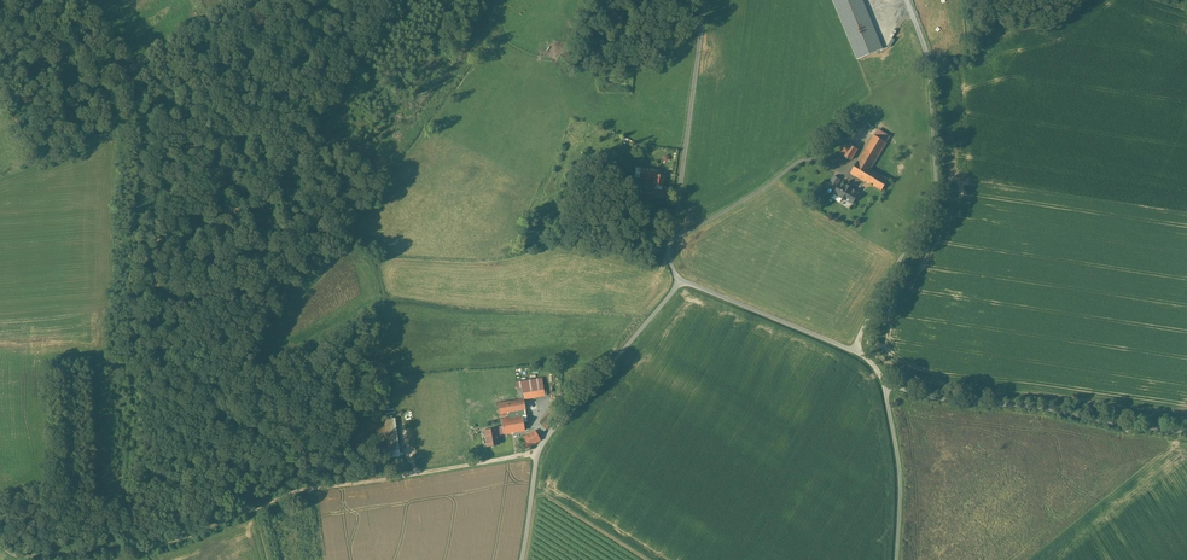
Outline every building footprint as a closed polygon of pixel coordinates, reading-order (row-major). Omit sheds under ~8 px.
[(856,60),(882,49),(863,0),(832,0),(856,60)] [(887,142),(874,134),(850,174),(882,192),(889,179),(871,169),(887,142)] [(857,150),(845,143),(839,153),(851,159),(857,150)] [(658,170),(642,168),(640,179),(653,181),(652,186),(664,188),(665,176),(657,175),(658,170)] [(840,179),(834,176),(829,184),(835,188),(840,179)] [(859,193),(841,182),(835,193),(852,204),(859,193)] [(637,197),(651,199),(652,192),(638,190),(637,197)] [(542,378),(516,382),(517,386),(517,388),(522,387),(524,400),(545,396),(542,378)] [(403,391),(411,389),(409,382),(401,385),(403,391)] [(501,426),(485,429),(487,447),(499,445),(497,435),(525,431),(523,421),(527,421),(524,399),(519,400),(497,403),(500,420),(501,426)] [(556,417),(548,410),(538,422),(546,429),(556,417)] [(390,457),(399,456),(394,415),(384,416),(390,457)] [(541,440),(535,430),(520,438),(526,448),(541,440)]
